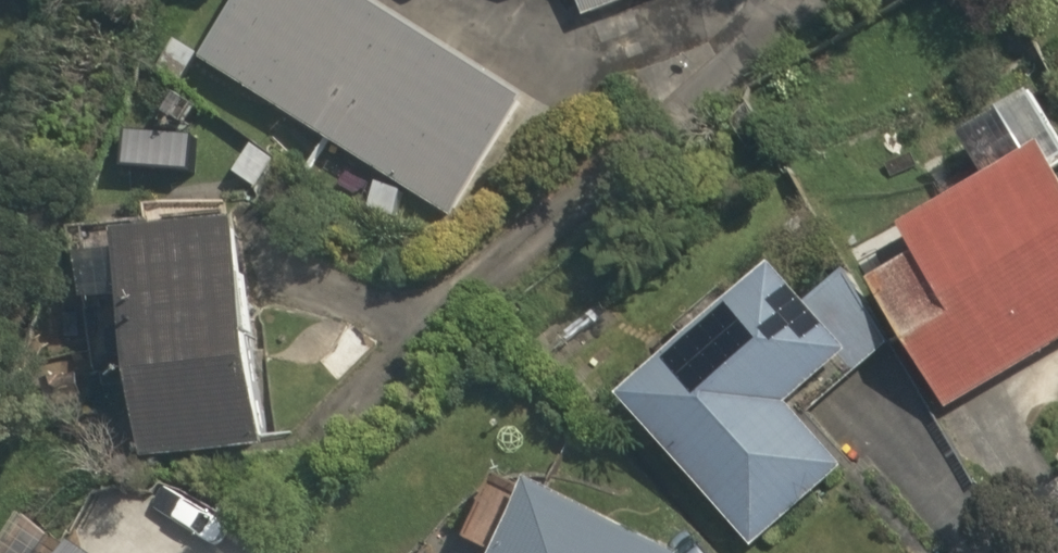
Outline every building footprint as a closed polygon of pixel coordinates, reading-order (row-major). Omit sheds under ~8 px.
[(405,21),(397,16),(372,0),(243,0),(203,64),(327,141),(405,21)] [(585,24),(648,0),(576,0),(585,24)] [(530,99),(405,21),(327,141),(454,220),(530,99)] [(180,85),(199,55),(174,40),(156,71),(180,85)] [(1010,117),(968,141),(990,180),(905,229),(921,257),(875,283),(946,409),(1057,345),(1057,167),(1047,147),(1032,155),(1010,117)] [(278,164),(254,145),(232,172),(256,191),(278,164)] [(395,216),(402,193),(376,185),(369,207),(395,216)] [(125,236),(149,461),(263,449),(240,225),(125,236)] [(813,305),(783,271),(628,404),(753,549),(846,469),(804,421),(890,349),(849,273),(837,284),(813,305)] [(44,407),(83,403),(79,368),(40,372),(44,407)] [(537,483),(503,552),(680,552),(537,483)]
